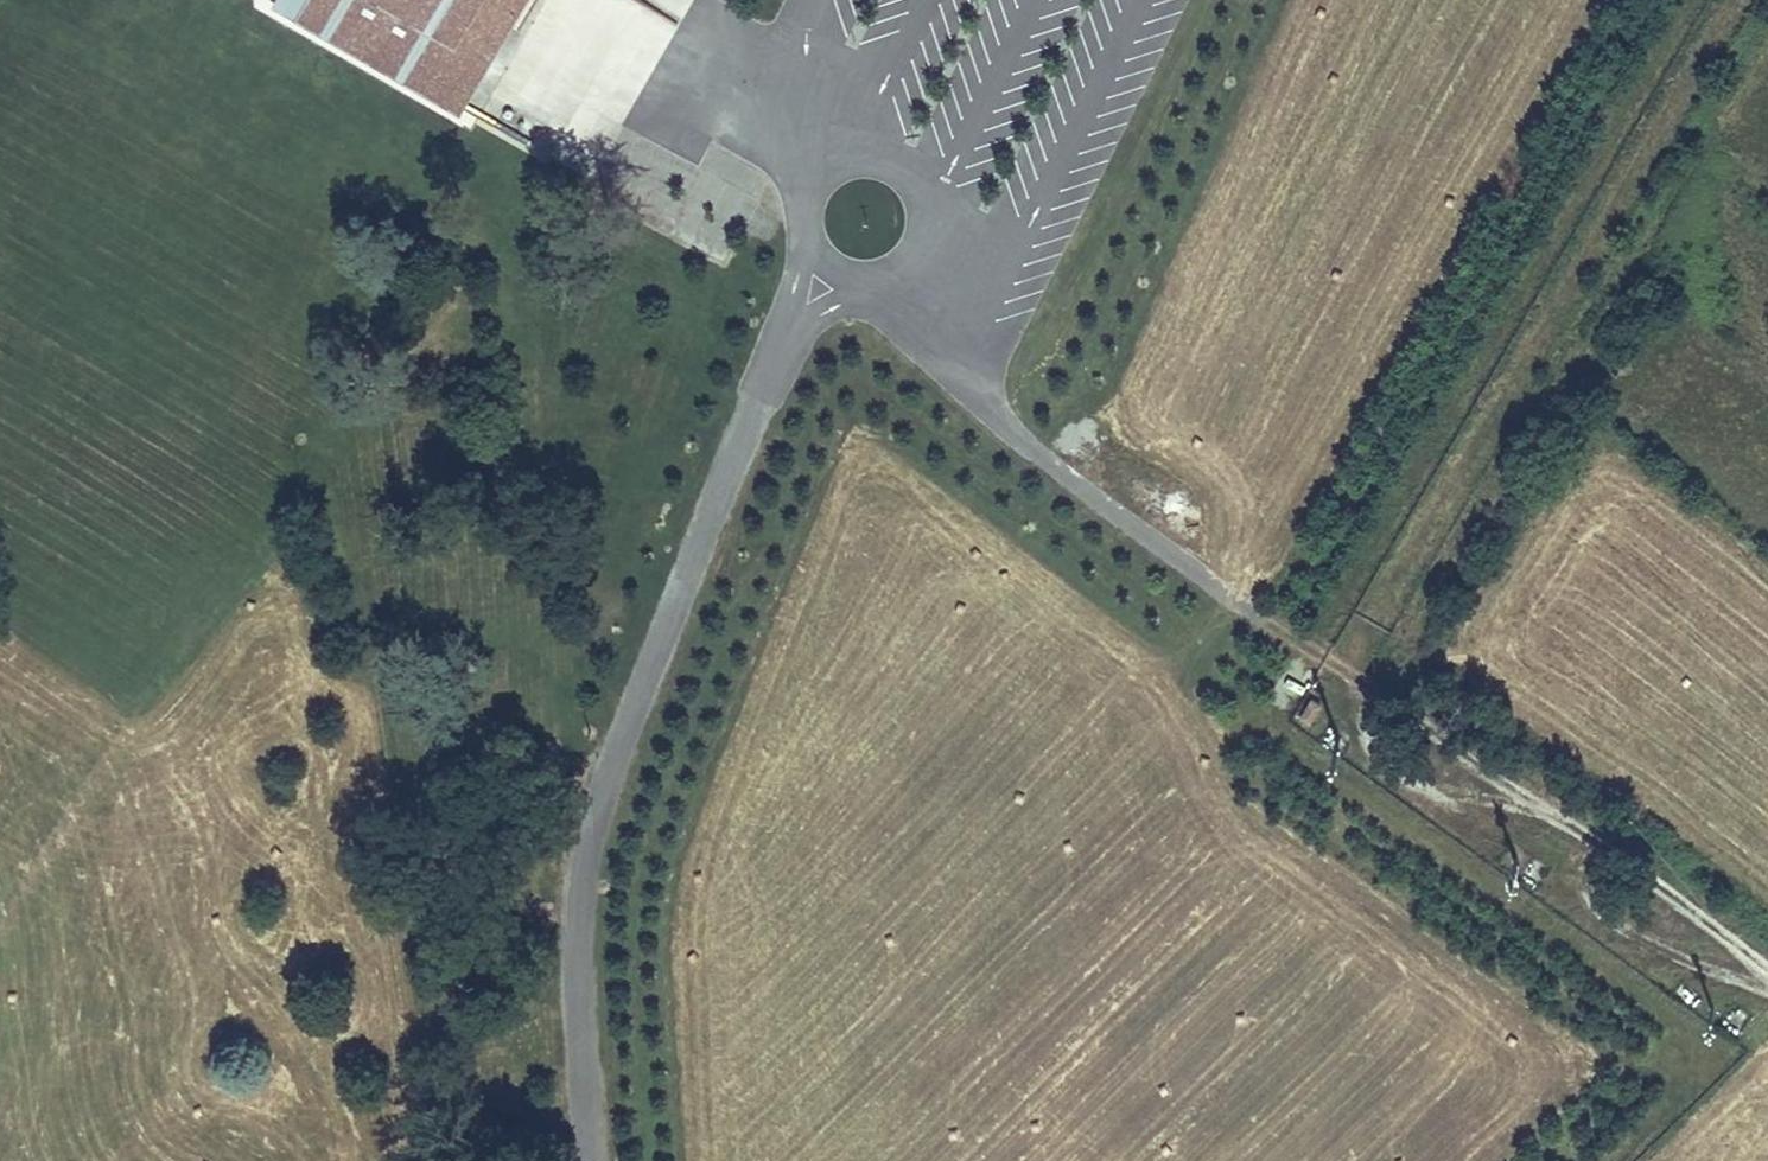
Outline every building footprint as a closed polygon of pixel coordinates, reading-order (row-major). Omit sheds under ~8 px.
[(273,3),(461,112),(527,0),(275,0),(273,3)] [(1311,699),(1300,718),(1311,725),(1322,705),(1311,699)]
